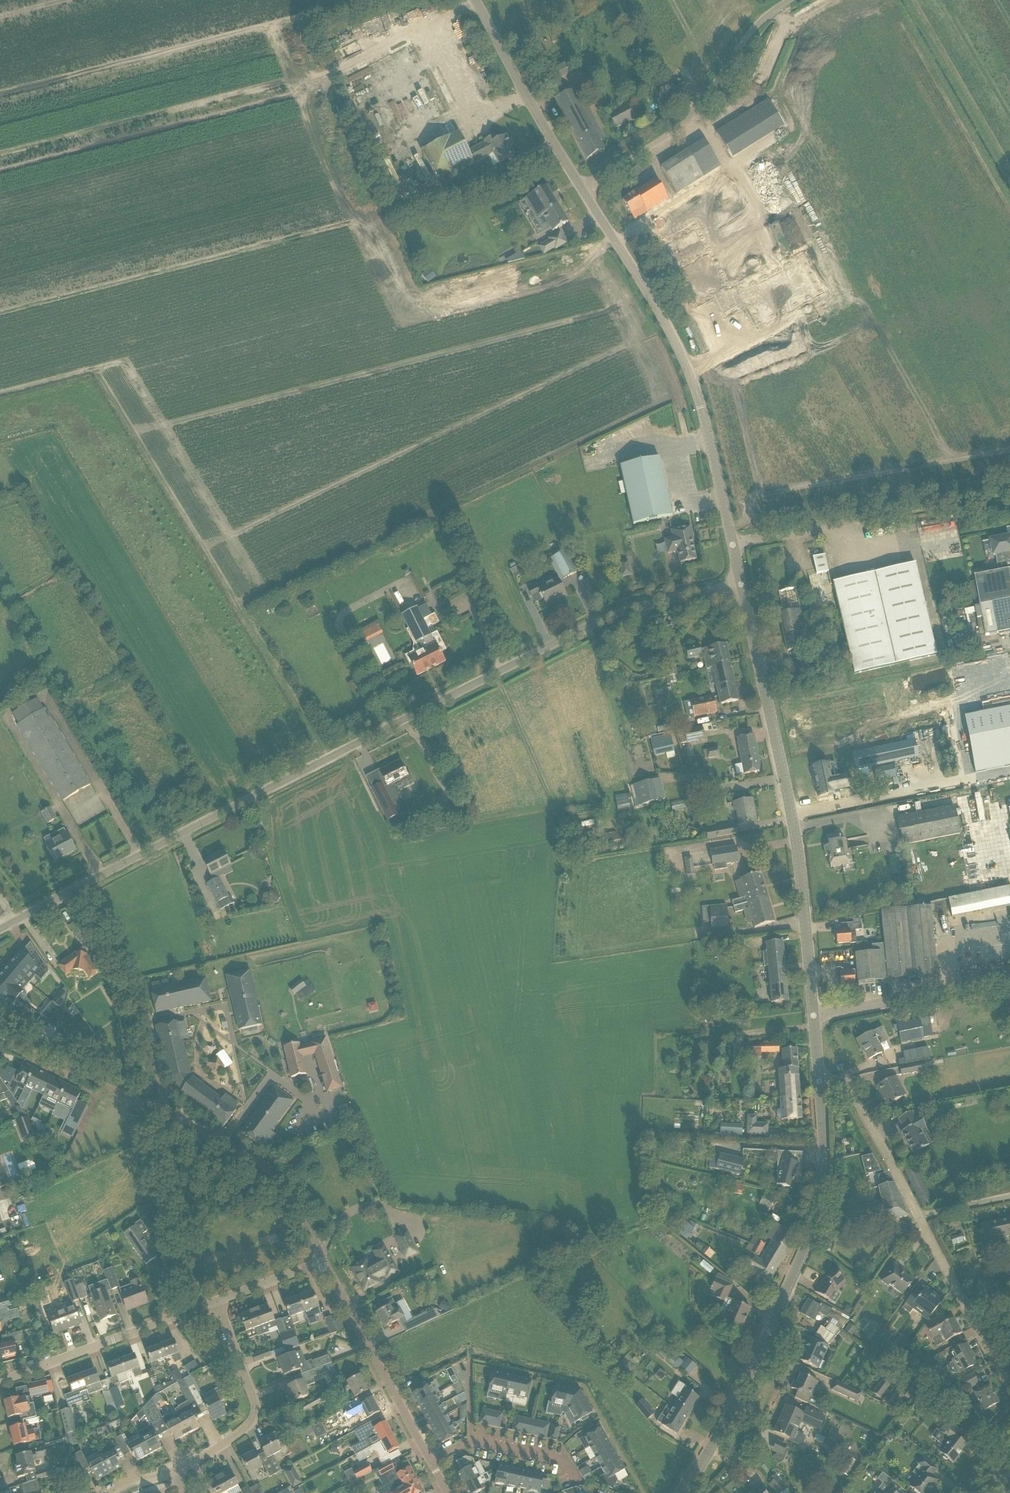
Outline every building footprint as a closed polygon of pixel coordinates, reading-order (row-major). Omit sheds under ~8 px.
[(557,31),(551,34),(554,42),(561,38),(557,31)] [(595,130),(599,128),(578,88),(555,99),(587,160),(605,150),(595,130)] [(716,132),(732,158),(784,126),(768,100),(716,132)] [(609,115),(611,119),(616,128),(635,118),(628,104),(609,115)] [(459,132),(422,151),(438,182),(488,156),(493,166),(499,163),(506,160),(514,155),(510,146),(512,145),(507,135),(498,140),(494,142),(491,137),(485,141),(485,142),(468,151),(459,132)] [(661,167),(667,175),(678,193),(704,176),(687,151),(661,167)] [(622,200),(631,214),(643,206),(647,212),(668,199),(656,179),(622,200)] [(443,187),(449,200),(461,194),(455,182),(443,187)] [(529,206),(530,205),(538,219),(543,215),(553,231),(568,222),(546,186),(525,199),(529,206)] [(696,226),(662,243),(694,305),(712,296),(721,314),(735,307),(726,289),(728,288),(696,226)] [(539,247),(544,254),(554,248),(550,240),(539,247)] [(652,242),(648,245),(653,253),(657,250),(652,242)] [(520,252),(514,256),(517,261),(524,259),(520,252)] [(429,270),(423,275),(428,282),(434,277),(429,270)] [(620,466),(633,524),(672,516),(659,457),(620,466)] [(692,541),(694,541),(690,526),(671,530),(674,541),(671,541),(670,538),(665,539),(666,543),(672,542),(674,552),(678,551),(680,563),(696,560),(692,541)] [(975,576),(981,605),(1005,601),(1009,600),(1009,537),(1003,538),(991,540),(994,555),(996,555),(999,570),(997,570),(997,572),(975,576)] [(553,557),(564,579),(576,572),(565,550),(553,557)] [(824,552),(804,557),(816,606),(835,601),(824,552)] [(619,565),(619,567),(620,567),(622,576),(631,575),(628,561),(619,563),(620,565),(619,565)] [(833,584),(834,589),(854,674),(936,655),(915,563),(833,582),(833,584)] [(565,594),(558,579),(549,584),(539,589),(537,585),(528,589),(532,597),(535,603),(543,599),(546,604),(547,603),(546,602),(556,597),(557,598),(565,594)] [(778,592),(783,613),(779,614),(787,651),(803,648),(801,637),(807,636),(796,588),(778,592)] [(981,605),(986,635),(1009,631),(1009,600),(981,605)] [(410,665),(409,664),(411,663),(417,675),(444,661),(436,644),(435,644),(431,635),(417,607),(402,615),(416,643),(417,642),(422,651),(415,655),(413,652),(406,656),(405,655),(404,655),(409,665),(410,665)] [(390,659),(382,641),(378,642),(375,636),(383,632),(379,623),(364,630),(379,664),(390,659)] [(702,649),(702,650),(700,650),(699,645),(686,648),(688,658),(701,655),(701,653),(703,653),(707,669),(712,668),(720,704),(738,700),(726,644),(702,649)] [(663,658),(667,677),(677,675),(673,656),(663,658)] [(12,686),(11,686),(15,695),(17,694),(27,690),(22,681),(12,686)] [(713,696),(690,701),(694,717),(717,712),(713,696)] [(964,717),(973,761),(975,773),(1009,766),(1009,701),(993,705),(992,701),(982,703),(984,713),(964,717)] [(17,725),(62,801),(91,784),(45,708),(17,725)] [(656,724),(658,732),(681,727),(679,719),(656,724)] [(684,729),(686,743),(705,740),(702,725),(684,729)] [(650,739),(651,745),(654,756),(662,754),(674,751),(672,740),(670,734),(655,737),(655,738),(652,738),(650,739)] [(742,764),(735,765),(737,775),(744,774),(751,773),(761,771),(754,734),(744,736),(737,737),(742,764)] [(906,740),(853,752),(857,770),(918,757),(914,734),(905,736),(906,740)] [(706,750),(707,758),(720,756),(718,748),(706,750)] [(825,752),(810,756),(816,785),(832,782),(831,779),(845,776),(842,764),(829,767),(825,752)] [(385,781),(372,788),(388,820),(397,815),(398,817),(408,813),(393,784),(401,780),(405,787),(414,783),(409,773),(407,774),(404,770),(405,769),(404,767),(403,768),(401,763),(389,769),(388,767),(380,771),(385,781)] [(873,768),(876,781),(896,777),(893,764),(873,768)] [(652,780),(633,785),(636,798),(633,799),(635,806),(657,801),(652,780)] [(831,784),(832,791),(845,788),(843,782),(831,784)] [(631,807),(629,796),(616,798),(618,809),(631,807)] [(733,802),(735,810),(737,810),(739,825),(754,822),(752,810),(754,809),(752,799),(733,802)] [(701,808),(703,816),(716,813),(715,805),(701,808)] [(898,817),(903,845),(960,834),(954,806),(898,817)] [(41,812),(47,824),(57,819),(51,807),(41,812)] [(452,808),(447,815),(452,819),(457,811),(452,808)] [(706,831),(707,839),(717,837),(737,833),(735,825),(715,829),(706,831)] [(56,832),(44,838),(47,843),(45,844),(49,850),(53,859),(56,858),(66,853),(67,855),(76,850),(71,841),(66,833),(63,829),(56,832)] [(607,833),(608,842),(621,840),(620,831),(607,833)] [(841,840),(839,833),(827,836),(829,845),(824,846),(826,856),(828,856),(830,867),(843,865),(842,862),(851,860),(849,851),(847,851),(844,840),(841,840)] [(739,862),(736,845),(710,849),(712,865),(725,863),(726,864),(739,862)] [(204,861),(208,870),(211,875),(230,865),(223,851),(204,861)] [(686,874),(694,873),(693,865),(685,866),(686,874)] [(767,897),(760,873),(740,879),(746,897),(732,901),(733,907),(767,897)] [(207,884),(217,903),(227,898),(228,897),(218,878),(207,884)] [(951,895),(954,914),(1009,906),(1009,887),(951,895)] [(275,893),(271,900),(275,904),(280,897),(275,893)] [(754,928),(775,922),(767,897),(733,907),(735,913),(749,909),(754,928)] [(227,898),(217,903),(220,910),(230,905),(227,898)] [(882,910),(885,943),(871,945),(872,951),(855,953),(857,970),(852,970),(853,972),(840,973),(841,986),(858,984),(858,982),(882,980),(882,982),(888,981),(888,979),(937,975),(931,906),(882,910)] [(728,926),(727,911),(718,912),(719,926),(728,926)] [(836,931),(837,943),(850,942),(850,943),(856,943),(856,933),(855,933),(855,930),(862,929),(861,924),(853,925),(853,922),(841,923),(841,931),(836,931)] [(73,923),(68,926),(75,937),(80,933),(73,923)] [(766,952),(763,952),(764,966),(767,966),(771,1003),(788,1001),(782,941),(773,942),(765,943),(766,952)] [(10,964),(8,965),(8,966),(23,978),(23,979),(28,984),(29,984),(30,982),(30,981),(35,976),(45,964),(36,952),(30,960),(22,953),(21,952),(21,951),(21,950),(15,957),(15,958),(10,964)] [(84,972),(89,979),(99,972),(87,956),(87,955),(74,953),(74,954),(58,966),(65,975),(72,970),(84,972)] [(18,997),(23,991),(22,991),(17,986),(23,979),(23,978),(8,966),(6,968),(5,970),(0,976),(0,981),(18,997)] [(255,993),(250,970),(226,975),(231,998),(232,998),(239,1030),(261,1025),(254,993),(255,993)] [(211,1001),(206,977),(183,982),(183,983),(151,990),(156,1013),(188,1005),(188,1006),(211,1001)] [(301,980),(290,989),(295,995),(306,986),(301,980)] [(0,1005),(7,997),(14,1002),(18,997),(0,981),(0,1005)] [(65,987),(52,1002),(63,1011),(67,990),(65,987)] [(117,997),(111,1001),(114,1006),(120,1003),(117,997)] [(51,1001),(43,1010),(60,1024),(63,1011),(52,1002),(51,1001)] [(897,1024),(899,1034),(901,1043),(923,1038),(919,1019),(897,1024)] [(191,1074),(186,1053),(185,1053),(178,1021),(156,1026),(163,1058),(162,1058),(167,1079),(169,1079),(179,1094),(178,1096),(189,1104),(223,1128),(236,1110),(203,1085),(192,1077),(191,1078),(189,1074),(191,1074)] [(33,1025),(29,1030),(38,1037),(42,1033),(33,1025)] [(876,1040),(886,1036),(882,1027),(856,1040),(861,1048),(863,1047),(868,1059),(877,1055),(882,1052),(876,1040)] [(342,1087),(325,1037),(311,1041),(327,1092),(342,1087)] [(306,1074),(299,1043),(284,1046),(291,1077),(306,1074)] [(747,1045),(746,1057),(761,1057),(761,1053),(779,1053),(779,1043),(747,1045)] [(928,1047),(903,1052),(906,1064),(930,1059),(928,1047)] [(780,1097),(800,1096),(797,1049),(782,1050),(783,1069),(778,1069),(780,1097)] [(208,1064),(216,1073),(226,1064),(218,1055),(208,1064)] [(899,1067),(901,1075),(925,1071),(923,1063),(899,1067)] [(34,1069),(24,1064),(19,1073),(7,1067),(5,1072),(0,1069),(0,1079),(13,1096),(18,1086),(24,1089),(27,1085),(34,1069)] [(45,1092),(52,1078),(34,1069),(27,1085),(42,1092),(43,1090),(45,1092)] [(885,1081),(876,1086),(880,1094),(882,1093),(888,1105),(897,1100),(903,1096),(893,1077),(885,1081)] [(55,1109),(67,1085),(52,1078),(45,1092),(39,1105),(44,1107),(45,1104),(55,1109)] [(71,1113),(77,1101),(81,1092),(67,1085),(55,1109),(62,1113),(61,1114),(68,1117),(67,1119),(78,1125),(81,1118),(71,1113)] [(280,1120),(293,1101),(274,1086),(260,1105),(261,1106),(241,1132),(259,1146),(279,1119),(280,1120)] [(800,1096),(780,1097),(781,1110),(779,1110),(777,1112),(777,1116),(779,1118),(781,1118),(781,1120),(802,1118),(800,1096)] [(24,1106),(27,1100),(20,1097),(18,1103),(24,1106)] [(81,1118),(87,1106),(77,1101),(71,1113),(81,1118)] [(907,1114),(898,1119),(904,1130),(901,1132),(913,1154),(922,1149),(929,1145),(921,1131),(926,1129),(926,1128),(919,1114),(915,1116),(912,1111),(907,1114)] [(768,1124),(756,1123),(756,1116),(747,1115),(746,1134),(767,1136),(768,1124)] [(26,1117),(14,1122),(21,1140),(35,1135),(31,1125),(30,1125),(28,1120),(26,1117)] [(75,1131),(78,1125),(67,1119),(64,1126),(75,1131)] [(742,1139),(742,1125),(721,1124),(721,1138),(742,1139)] [(49,1141),(54,1130),(46,1127),(43,1133),(49,1141)] [(791,1162),(792,1152),(782,1151),(778,1151),(776,1179),(777,1180),(776,1184),(792,1188),(793,1182),(800,1182),(801,1165),(797,1164),(791,1162)] [(715,1170),(739,1176),(744,1160),(719,1153),(715,1170)] [(871,1154),(861,1157),(865,1174),(875,1172),(871,1154)] [(33,1158),(18,1164),(22,1174),(37,1168),(33,1158)] [(933,1158),(916,1167),(931,1197),(949,1188),(933,1158)] [(844,1214),(846,1220),(848,1230),(869,1225),(908,1216),(893,1183),(878,1187),(882,1205),(865,1209),(864,1206),(856,1208),(857,1211),(844,1214)] [(824,1231),(836,1233),(842,1194),(830,1192),(824,1231)] [(763,1196),(758,1203),(778,1217),(782,1210),(763,1196)] [(145,1217),(141,1219),(149,1230),(157,1225),(151,1215),(154,1212),(149,1204),(140,1210),(145,1217)] [(985,1234),(986,1241),(1009,1236),(1009,1218),(983,1224),(985,1234)] [(124,1233),(129,1241),(129,1240),(141,1258),(142,1258),(146,1264),(157,1256),(142,1234),(147,1231),(140,1221),(134,1225),(135,1226),(124,1233)] [(777,1268),(788,1250),(788,1249),(796,1235),(781,1226),(776,1234),(772,1241),(761,1258),(777,1268)] [(397,1236),(397,1237),(396,1237),(405,1257),(416,1252),(407,1232),(397,1236)] [(962,1234),(950,1238),(952,1245),(964,1241),(962,1234)] [(746,1249),(750,1252),(758,1256),(765,1244),(753,1238),(748,1246),(746,1249)] [(379,1260),(369,1266),(366,1261),(352,1268),(359,1282),(359,1281),(364,1290),(378,1283),(375,1278),(386,1273),(388,1276),(397,1271),(383,1246),(374,1251),(379,1260)] [(707,1246),(703,1251),(705,1253),(704,1254),(710,1259),(715,1253),(707,1246)] [(777,1268),(761,1258),(760,1260),(754,1257),(747,1269),(754,1273),(754,1274),(769,1282),(777,1268)] [(881,1281),(888,1286),(890,1284),(902,1294),(913,1281),(902,1272),(903,1270),(895,1264),(881,1281)] [(104,1271),(108,1280),(111,1289),(111,1290),(119,1287),(112,1268),(104,1271)] [(822,1279),(815,1292),(823,1297),(829,1300),(835,1304),(840,1295),(836,1292),(846,1282),(842,1278),(835,1270),(824,1280),(822,1279)] [(713,1297),(725,1302),(732,1285),(715,1278),(710,1290),(715,1292),(713,1297)] [(134,1290),(121,1295),(123,1300),(127,1309),(139,1304),(140,1306),(147,1303),(142,1287),(141,1287),(138,1279),(131,1282),(132,1285),(134,1290)] [(64,1283),(71,1301),(80,1298),(76,1287),(72,1280),(64,1283)] [(111,1289),(108,1280),(103,1282),(106,1289),(91,1294),(97,1311),(101,1320),(116,1314),(112,1305),(107,1291),(111,1289)] [(76,1287),(81,1299),(87,1296),(83,1284),(76,1287)] [(902,1307),(909,1313),(913,1308),(927,1319),(936,1308),(942,1301),(926,1288),(920,1296),(914,1292),(908,1300),(902,1307)] [(982,1295),(985,1301),(996,1296),(992,1289),(982,1295)] [(47,1292),(38,1295),(46,1317),(48,1316),(51,1323),(54,1332),(56,1331),(81,1322),(77,1313),(74,1305),(56,1312),(55,1313),(54,1309),(47,1292)] [(313,1292),(299,1297),(304,1312),(312,1308),(315,1316),(321,1314),(313,1292)] [(996,1296),(985,1301),(989,1309),(1000,1303),(996,1296)] [(304,1312),(299,1297),(285,1303),(293,1324),(299,1322),(296,1315),(304,1312)] [(383,1301),(374,1306),(378,1313),(376,1313),(384,1327),(400,1319),(407,1332),(438,1317),(433,1308),(407,1323),(403,1316),(396,1303),(395,1304),(391,1297),(383,1301)] [(808,1299),(800,1313),(809,1318),(812,1320),(814,1321),(819,1311),(827,1316),(832,1309),(822,1303),(821,1305),(820,1304),(820,1305),(817,1303),(808,1299)] [(11,1306),(10,1300),(0,1302),(0,1309),(11,1306)] [(445,1301),(442,1309),(446,1311),(451,1308),(448,1303),(445,1301)] [(723,1322),(723,1323),(740,1330),(744,1322),(747,1317),(746,1317),(750,1308),(741,1304),(731,1301),(721,1321),(723,1322)] [(267,1305),(254,1310),(263,1334),(269,1332),(268,1330),(277,1326),(271,1311),(269,1311),(267,1305)] [(8,1312),(7,1308),(0,1310),(0,1319),(18,1315),(17,1310),(8,1312)] [(263,1334),(254,1310),(241,1315),(243,1321),(242,1321),(246,1332),(255,1328),(257,1336),(263,1334)] [(924,1325),(932,1339),(942,1334),(946,1341),(961,1333),(953,1318),(947,1322),(943,1315),(924,1325)] [(337,1332),(331,1316),(324,1318),(330,1334),(337,1332)] [(338,1330),(342,1328),(338,1316),(334,1318),(338,1330)] [(818,1333),(816,1336),(827,1344),(831,1337),(832,1338),(838,1329),(830,1324),(826,1330),(822,1327),(818,1333)] [(293,1330),(286,1332),(292,1348),(299,1346),(293,1330)] [(841,1330),(838,1334),(844,1339),(847,1336),(841,1330)] [(292,1348),(286,1332),(279,1335),(285,1351),(292,1348)] [(0,1345),(0,1358),(16,1354),(14,1343),(21,1341),(19,1333),(12,1334),(2,1336),(4,1344),(0,1345)] [(822,1361),(828,1346),(817,1341),(808,1337),(804,1346),(806,1347),(800,1360),(809,1365),(818,1369),(818,1368),(822,1369),(825,1362),(822,1361)] [(174,1340),(160,1345),(165,1358),(172,1355),(175,1363),(181,1360),(174,1340)] [(652,1348),(687,1377),(697,1366),(688,1358),(684,1362),(658,1341),(652,1348)] [(165,1358),(160,1345),(146,1350),(149,1360),(151,1363),(154,1371),(160,1368),(157,1361),(165,1358)] [(951,1360),(952,1362),(950,1363),(948,1368),(951,1373),(955,1374),(966,1369),(975,1364),(971,1358),(974,1356),(971,1351),(968,1352),(965,1346),(952,1353),(955,1358),(951,1360)] [(252,1355),(255,1362),(271,1356),(269,1349),(252,1355)] [(287,1356),(278,1359),(284,1375),(294,1372),(300,1369),(301,1374),(304,1373),(307,1372),(322,1366),(322,1367),(332,1363),(329,1355),(312,1361),(311,1360),(306,1362),(298,1365),(294,1354),(294,1353),(287,1356)] [(135,1354),(121,1360),(125,1373),(133,1370),(135,1377),(142,1375),(139,1367),(135,1354)] [(184,1366),(188,1374),(204,1365),(199,1356),(194,1359),(195,1360),(184,1366)] [(125,1373),(121,1360),(106,1365),(111,1378),(114,1385),(128,1380),(125,1373)] [(307,1372),(304,1373),(306,1380),(325,1373),(335,1369),(332,1363),(322,1367),(322,1366),(307,1372)] [(451,1368),(446,1370),(449,1377),(454,1374),(451,1368)] [(95,1369),(81,1374),(86,1388),(93,1386),(96,1392),(103,1390),(100,1383),(95,1369)] [(507,1394),(511,1375),(492,1371),(488,1390),(507,1394)] [(332,1382),(339,1379),(337,1373),(330,1375),(332,1382)] [(962,1378),(968,1389),(970,1388),(978,1383),(973,1373),(964,1378),(962,1378)] [(86,1388),(81,1374),(67,1380),(72,1393),(64,1395),(68,1407),(83,1401),(81,1396),(88,1393),(86,1388)] [(798,1391),(795,1398),(807,1403),(818,1381),(801,1374),(795,1386),(793,1384),(791,1388),(798,1391)] [(331,1391),(335,1398),(351,1390),(355,1397),(368,1390),(360,1375),(331,1391)] [(527,1398),(531,1380),(511,1375),(507,1394),(505,1402),(512,1403),(514,1396),(527,1398)] [(189,1376),(183,1379),(195,1401),(201,1398),(194,1385),(189,1376)] [(175,1384),(165,1390),(167,1395),(180,1388),(187,1400),(189,1404),(195,1401),(183,1379),(177,1382),(175,1384)] [(872,1392),(880,1398),(890,1385),(882,1379),(872,1392)] [(284,1387),(290,1403),(308,1396),(302,1380),(294,1383),(284,1387)] [(28,1385),(31,1397),(48,1393),(45,1381),(28,1385)] [(163,1385),(162,1387),(163,1391),(165,1390),(175,1384),(173,1381),(163,1385)] [(439,1392),(434,1382),(412,1393),(418,1404),(439,1392)] [(661,1415),(657,1421),(662,1425),(677,1434),(690,1412),(699,1398),(685,1389),(686,1387),(679,1382),(671,1394),(678,1398),(675,1403),(666,1418),(661,1415)] [(831,1390),(857,1402),(861,1393),(835,1382),(831,1390)] [(986,1409),(978,1414),(977,1413),(977,1414),(977,1415),(987,1424),(998,1413),(994,1405),(999,1403),(989,1384),(974,1392),(980,1404),(982,1403),(986,1409)] [(563,1413),(580,1390),(554,1385),(550,1404),(560,1406),(559,1412),(563,1413)] [(910,1386),(906,1391),(913,1396),(917,1391),(910,1386)] [(115,1388),(110,1391),(116,1408),(124,1406),(117,1388),(115,1388)] [(201,1398),(195,1401),(201,1413),(207,1410),(208,1412),(212,1421),(226,1414),(220,1402),(224,1400),(225,1397),(222,1389),(215,1393),(216,1397),(209,1400),(207,1397),(202,1400),(201,1398)] [(587,1416),(592,1413),(580,1390),(563,1413),(564,1415),(570,1412),(575,1422),(581,1419),(582,1421),(588,1418),(587,1416)] [(116,1408),(110,1391),(103,1393),(110,1411),(116,1408)] [(299,1408),(302,1413),(333,1396),(330,1391),(299,1408)] [(440,1405),(437,1399),(442,1397),(439,1392),(418,1404),(423,1414),(440,1405)] [(140,1394),(134,1396),(137,1403),(143,1401),(140,1394)] [(18,1399),(4,1402),(8,1418),(20,1415),(21,1420),(25,1419),(29,1419),(27,1413),(28,1413),(27,1405),(30,1404),(29,1397),(19,1399),(18,1399)] [(335,1406),(339,1412),(352,1405),(348,1399),(335,1406)] [(352,1405),(339,1412),(345,1422),(357,1415),(361,1422),(371,1417),(379,1412),(372,1399),(363,1404),(361,1405),(359,1402),(352,1405)] [(152,1400),(147,1405),(157,1423),(163,1419),(162,1418),(152,1400)] [(178,1407),(175,1409),(177,1413),(188,1434),(200,1427),(197,1421),(198,1421),(194,1412),(193,1411),(192,1411),(190,1406),(189,1404),(187,1400),(177,1405),(178,1407)] [(636,1405),(635,1406),(647,1420),(654,1414),(642,1400),(636,1405)] [(446,1415),(442,1409),(447,1407),(445,1402),(440,1405),(423,1414),(429,1424),(446,1415)] [(147,1405),(142,1410),(150,1426),(157,1423),(147,1405)] [(774,1431),(783,1435),(792,1439),(791,1441),(801,1445),(805,1437),(796,1431),(801,1421),(818,1429),(824,1417),(806,1408),(803,1414),(795,1410),(786,1406),(774,1431)] [(60,1411),(66,1434),(77,1431),(71,1408),(60,1411)] [(499,1427),(502,1413),(490,1411),(487,1425),(499,1427)] [(935,1417),(944,1423),(948,1418),(940,1411),(935,1417)] [(171,1413),(162,1418),(163,1419),(166,1426),(171,1435),(172,1434),(175,1440),(188,1434),(177,1413),(173,1415),(172,1415),(171,1413)] [(451,1425),(446,1415),(429,1424),(434,1434),(451,1425)] [(39,1416),(29,1419),(25,1419),(27,1425),(40,1422),(39,1416)] [(530,1434),(533,1420),(515,1416),(512,1430),(530,1434)] [(546,1438),(549,1424),(533,1420),(530,1434),(546,1438)] [(364,1450),(392,1435),(385,1422),(369,1431),(363,1439),(364,1441),(346,1450),(350,1458),(364,1450)] [(440,1444),(456,1435),(453,1429),(458,1427),(455,1422),(451,1425),(434,1434),(440,1444)] [(103,1434),(105,1438),(113,1434),(107,1423),(95,1427),(97,1435),(103,1434)] [(943,1435),(938,1442),(944,1447),(940,1452),(944,1456),(943,1457),(946,1460),(947,1459),(953,1463),(959,1456),(958,1455),(966,1444),(957,1438),(962,1432),(949,1423),(941,1433),(943,1435)] [(557,1440),(560,1427),(552,1425),(549,1438),(557,1440)] [(11,1429),(14,1445),(41,1439),(38,1429),(26,1432),(24,1426),(11,1429)] [(589,1447),(606,1438),(600,1427),(584,1437),(587,1443),(583,1445),(585,1450),(589,1447)] [(889,1431),(885,1436),(889,1440),(891,1439),(895,1435),(889,1431)] [(154,1432),(140,1439),(149,1454),(161,1448),(158,1442),(159,1441),(154,1432)] [(291,1453),(280,1433),(280,1432),(276,1434),(275,1433),(261,1441),(265,1449),(262,1450),(264,1453),(259,1456),(270,1477),(276,1473),(270,1461),(275,1459),(273,1455),(280,1451),(283,1458),(291,1453)] [(44,1441),(46,1447),(47,1447),(47,1448),(57,1446),(56,1444),(67,1441),(65,1435),(44,1441)] [(122,1435),(116,1438),(121,1449),(127,1446),(122,1435)] [(399,1448),(392,1435),(364,1450),(367,1456),(384,1447),(388,1454),(399,1448)] [(595,1457),(612,1448),(606,1438),(589,1447),(595,1457)] [(149,1454),(140,1439),(127,1446),(130,1452),(132,1456),(133,1455),(137,1461),(149,1454)] [(14,1458),(18,1477),(28,1475),(27,1471),(35,1469),(33,1460),(47,1457),(45,1446),(35,1448),(35,1452),(17,1456),(17,1458),(14,1458)] [(601,1467),(617,1458),(612,1448),(595,1457),(601,1467)] [(778,1454),(774,1456),(778,1464),(783,1462),(788,1451),(781,1448),(778,1454)] [(114,1451),(101,1458),(109,1473),(121,1467),(118,1461),(120,1460),(114,1451)] [(109,1473),(101,1458),(98,1452),(85,1460),(81,1452),(77,1454),(72,1457),(82,1476),(90,1471),(92,1475),(94,1474),(97,1480),(109,1473)] [(241,1459),(246,1468),(252,1480),(258,1477),(255,1471),(262,1467),(254,1452),(241,1459)] [(577,1454),(571,1457),(574,1462),(580,1459),(577,1454)] [(473,1480),(467,1469),(475,1465),(472,1458),(465,1457),(456,1462),(461,1472),(456,1474),(462,1486),(473,1480)] [(840,1473),(847,1477),(855,1461),(847,1457),(840,1473)] [(917,1476),(909,1486),(918,1492),(926,1492),(932,1487),(933,1488),(939,1480),(932,1475),(937,1469),(922,1457),(917,1463),(919,1465),(916,1468),(912,1473),(917,1476)] [(615,1475),(624,1470),(617,1458),(601,1467),(605,1474),(600,1477),(597,1481),(613,1489),(617,1480),(615,1475)] [(377,1469),(381,1476),(394,1469),(390,1462),(377,1469)] [(367,1463),(352,1471),(356,1478),(371,1470),(367,1463)] [(506,1486),(510,1467),(498,1464),(494,1483),(506,1486)] [(284,1471),(293,1487),(301,1483),(292,1467),(284,1471)] [(392,1492),(416,1479),(409,1467),(397,1474),(399,1479),(377,1491),(378,1492),(391,1492),(392,1492)] [(517,1488),(521,1469),(510,1467),(506,1486),(517,1488)] [(587,1467),(579,1471),(583,1477),(590,1473),(587,1467)] [(36,1473),(37,1480),(51,1476),(49,1469),(36,1473)] [(532,1472),(521,1469),(517,1488),(523,1490),(523,1492),(528,1492),(528,1491),(532,1472)] [(222,1472),(217,1474),(227,1491),(238,1485),(230,1470),(223,1474),(222,1472)] [(544,1474),(532,1472),(528,1491),(539,1492),(540,1492),(544,1474)] [(796,1492),(810,1492),(799,1472),(788,1477),(796,1492)] [(485,1488),(482,1484),(490,1479),(487,1473),(473,1480),(462,1486),(466,1492),(476,1492),(485,1488)] [(771,1481),(768,1484),(776,1492),(778,1492),(786,1486),(775,1473),(769,1479),(771,1481)] [(901,1487),(888,1477),(882,1473),(877,1479),(883,1483),(875,1492),(897,1492),(901,1487)] [(217,1474),(213,1476),(214,1479),(208,1482),(214,1492),(224,1492),(227,1491),(217,1474)] [(416,1479),(392,1492),(419,1492),(422,1491),(416,1479)] [(39,1491),(37,1480),(21,1485),(22,1492),(20,1492),(39,1492),(39,1491)] [(251,1492),(261,1492),(256,1485),(249,1489),(251,1492)]
